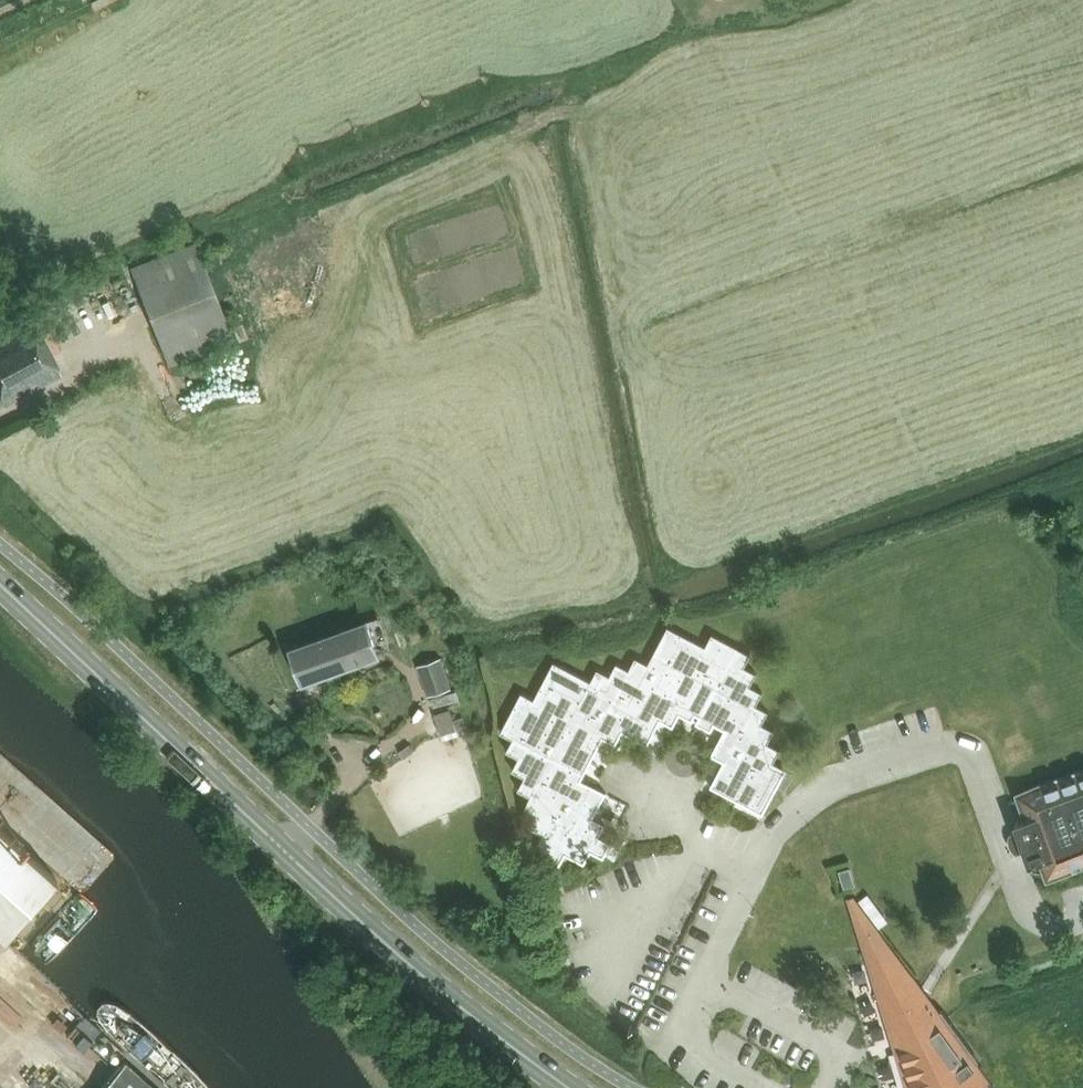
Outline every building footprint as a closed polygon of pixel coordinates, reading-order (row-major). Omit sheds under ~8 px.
[(132,267),(171,368),(235,343),(196,242),(132,267)] [(34,315),(0,334),(0,403),(2,406),(63,373),(34,315)] [(379,654),(369,626),(314,646),(312,640),(291,648),(304,681),(379,654)] [(763,813),(778,785),(786,790),(795,773),(774,762),(781,749),(768,743),(775,730),(762,723),(769,711),(756,704),(763,692),(750,685),(757,673),(745,666),(751,654),(713,633),(706,646),(668,626),(649,663),(636,657),(630,669),(617,662),(610,675),(598,668),(591,681),(554,661),(534,699),(521,692),(501,730),(514,736),(507,749),(520,755),(513,768),(525,775),(519,787),(531,794),(525,807),(537,813),(531,826),(543,832),(536,845),(549,852),(542,864),(556,872),(566,853),(584,863),(591,850),(604,857),(611,843),(597,836),(604,823),(591,817),(598,804),(586,798),(592,785),(580,778),(603,736),(616,742),(622,730),(647,743),(661,718),(673,725),(680,713),(693,719),(696,713),(701,715),(697,722),(711,730),(715,723),(726,729),(713,754),(725,761),(712,786),(763,813)] [(429,692),(450,685),(440,655),(419,663),(429,692)] [(433,691),(434,702),(458,699),(457,688),(433,691)] [(456,726),(449,707),(436,711),(443,731),(456,726)] [(1015,822),(1030,863),(1047,857),(1051,870),(1082,859),(1082,775),(1025,796),(1032,815),(1015,822)] [(856,884),(851,866),(839,870),(844,887),(856,884)] [(856,903),(853,898),(851,898),(895,1039),(910,1087),(996,1087),(877,930),(889,921),(868,893),(856,903)] [(86,1053),(105,1033),(86,1015),(67,1035),(86,1053)] [(127,1060),(102,1087),(158,1087),(127,1060)]
